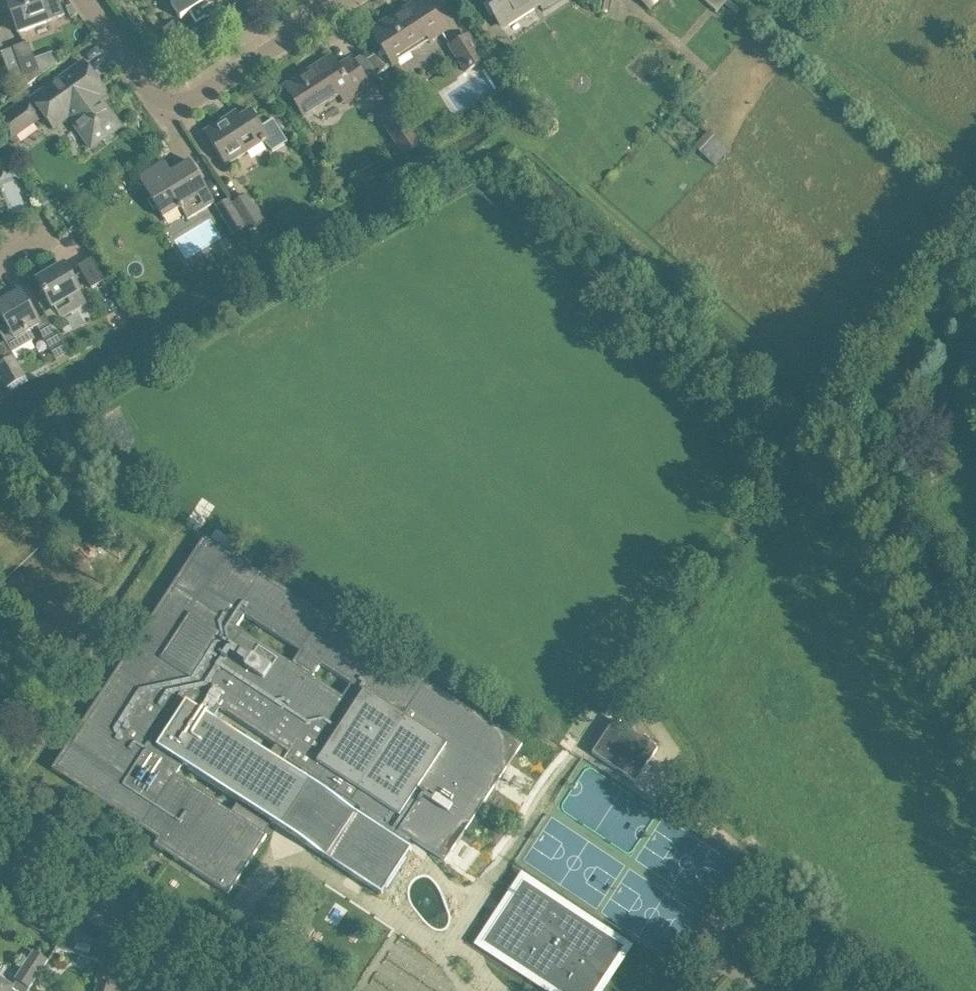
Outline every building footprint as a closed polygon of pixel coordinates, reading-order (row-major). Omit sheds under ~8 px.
[(42,4),(40,0),(6,0),(18,33),(48,22),(48,21),(64,15),(59,0),(53,0),(42,4)] [(171,4),(180,18),(180,20),(189,14),(196,24),(179,34),(172,23),(162,29),(173,46),(182,41),(191,55),(218,38),(206,19),(216,12),(219,17),(224,14),(221,9),(235,0),(177,0),(171,4)] [(382,50),(367,60),(377,75),(397,62),(395,58),(427,38),(429,41),(444,31),(424,0),(420,0),(371,32),(382,50)] [(491,9),(501,26),(517,16),(515,13),(535,0),(485,0),(491,9)] [(729,0),(704,0),(717,12),(723,4),(737,15),(741,10),(729,0)] [(467,73),(484,62),(467,35),(450,46),(467,73)] [(28,42),(13,47),(23,74),(27,85),(41,75),(28,42)] [(11,78),(23,74),(13,47),(1,52),(11,78)] [(379,78),(377,75),(367,60),(364,54),(353,61),(351,58),(337,67),(331,57),(284,87),(304,118),(344,92),(350,101),(370,88),(368,85),(379,78)] [(120,127),(98,96),(104,92),(83,62),(33,99),(54,128),(69,117),(91,148),(120,127)] [(40,121),(27,103),(0,122),(0,126),(11,141),(40,121)] [(377,116),(404,158),(423,145),(396,104),(377,116)] [(204,132),(214,149),(225,166),(263,142),(270,148),(274,150),(287,142),(273,120),(262,127),(251,110),(240,117),(236,111),(204,132)] [(716,165),(731,148),(712,130),(696,146),(716,165)] [(215,203),(199,178),(189,161),(170,172),(163,161),(138,177),(163,218),(180,208),(187,219),(215,203)] [(246,195),(231,204),(246,228),(248,232),(266,221),(257,207),(255,208),(246,195)] [(216,209),(233,235),(246,228),(231,204),(229,201),(216,209)] [(246,228),(233,235),(241,249),(254,241),(248,232),(246,228)] [(92,258),(78,267),(91,289),(105,281),(92,258)] [(86,303),(74,282),(64,265),(36,281),(52,307),(53,307),(60,318),(86,303)] [(39,325),(20,292),(0,303),(0,314),(6,325),(0,329),(0,333),(11,352),(32,340),(27,331),(39,325)] [(57,360),(67,353),(53,328),(42,335),(57,360)] [(26,378),(14,356),(0,365),(0,373),(9,388),(26,378)] [(522,745),(205,536),(172,586),(63,752),(52,769),(159,839),(155,845),(228,893),(266,835),(264,834),(271,823),(274,824),(311,849),(382,896),(383,893),(382,893),(409,852),(410,852),(412,850),(407,847),(412,840),(445,862),(522,745)] [(614,720),(592,753),(635,782),(657,749),(614,720)] [(522,876),(503,905),(505,906),(486,934),(485,933),(478,944),(549,990),(600,990),(629,947),(522,876)] [(305,924),(300,932),(309,938),(314,929),(305,924)] [(106,951),(97,944),(70,926),(55,949),(103,962),(106,951)] [(15,978),(17,980),(30,988),(48,962),(33,952),(15,978)] [(13,986),(0,978),(0,990),(10,990),(13,986)] [(98,983),(96,990),(114,990),(115,988),(98,983)]
